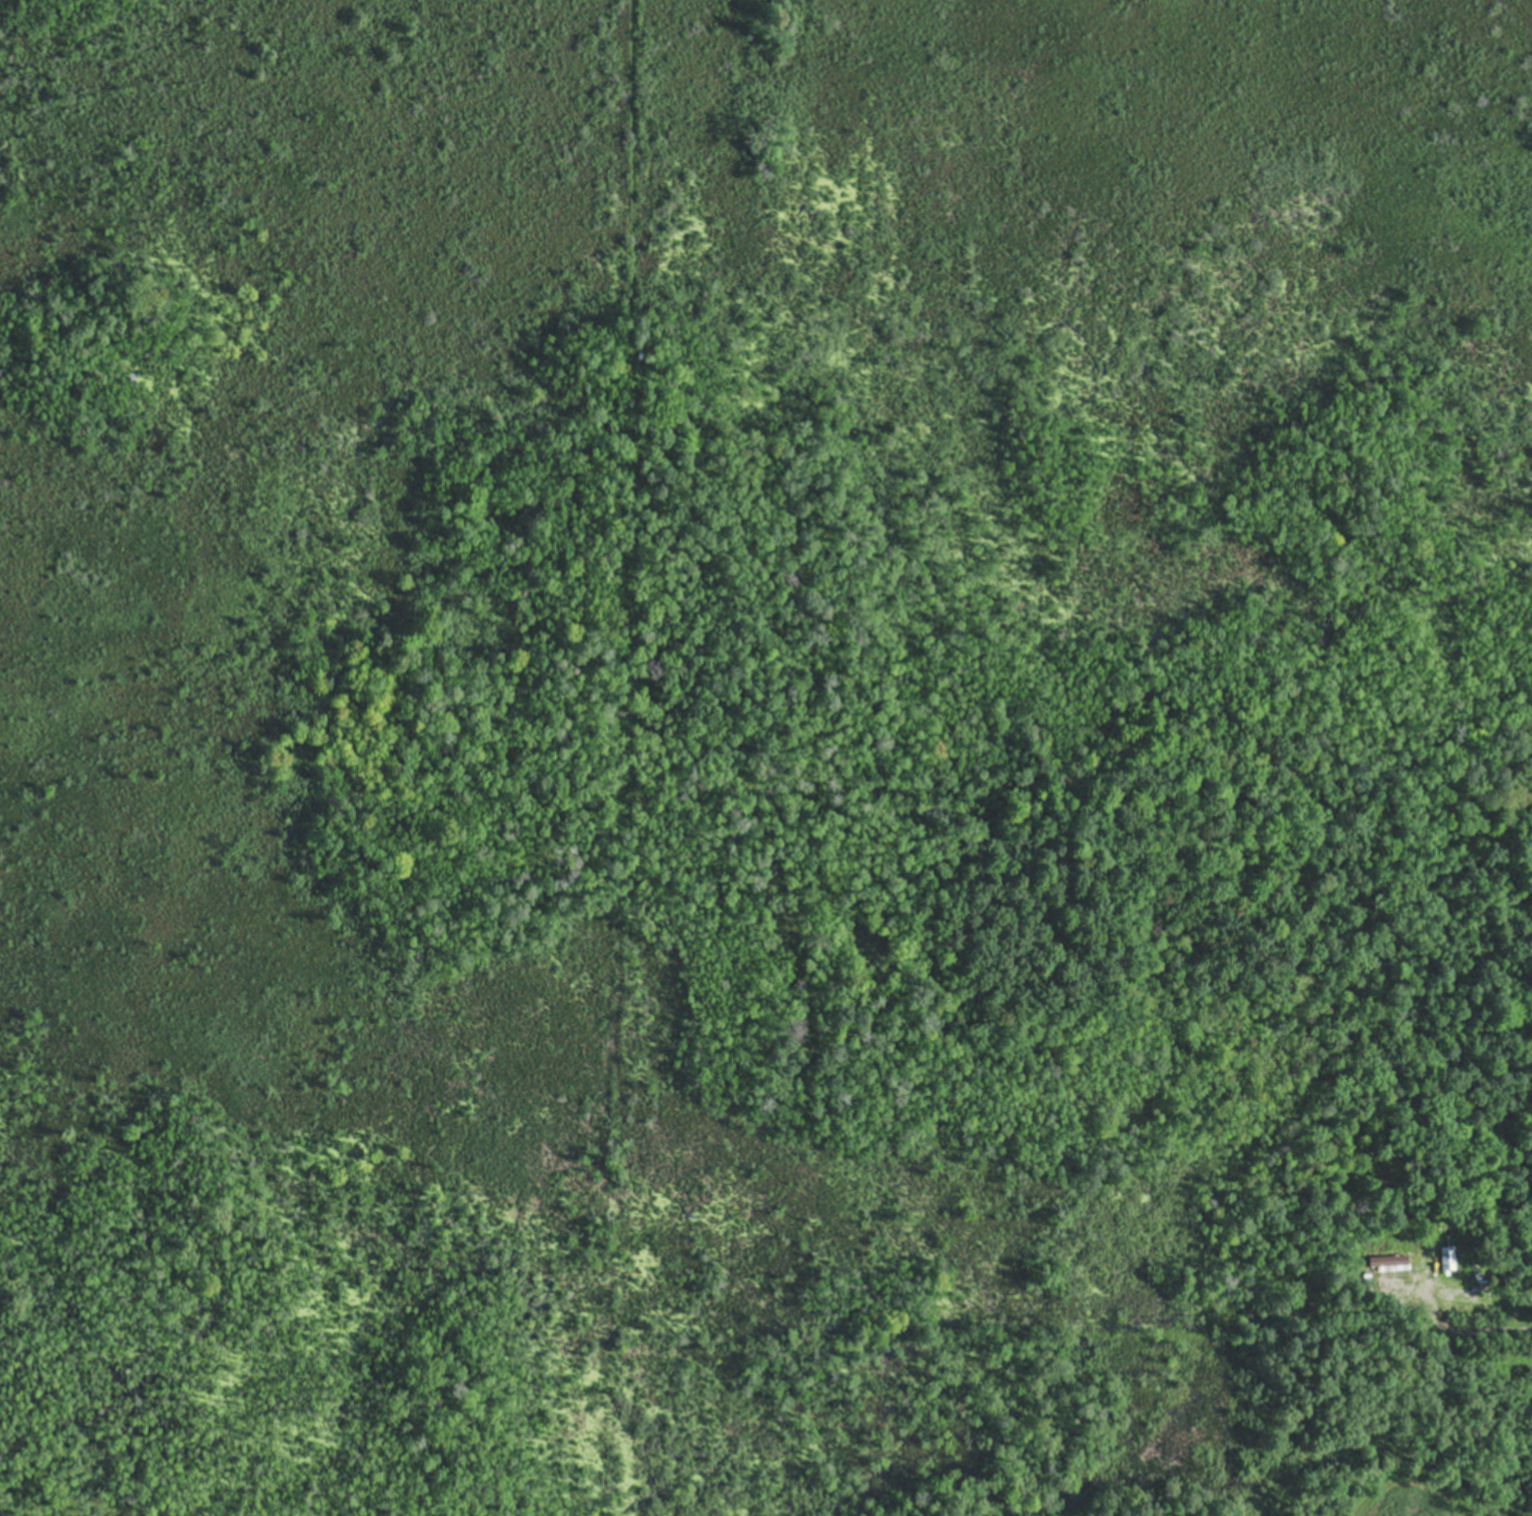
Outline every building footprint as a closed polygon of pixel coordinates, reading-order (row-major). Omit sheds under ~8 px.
[(1448,1267),(1449,1272),(1445,1273),(1444,1268),(1441,1268),(1440,1245),(1453,1244),(1455,1267),(1448,1267)] [(1406,1253),(1407,1266),(1381,1268),(1381,1263),(1370,1263),(1369,1255),(1406,1253)]
